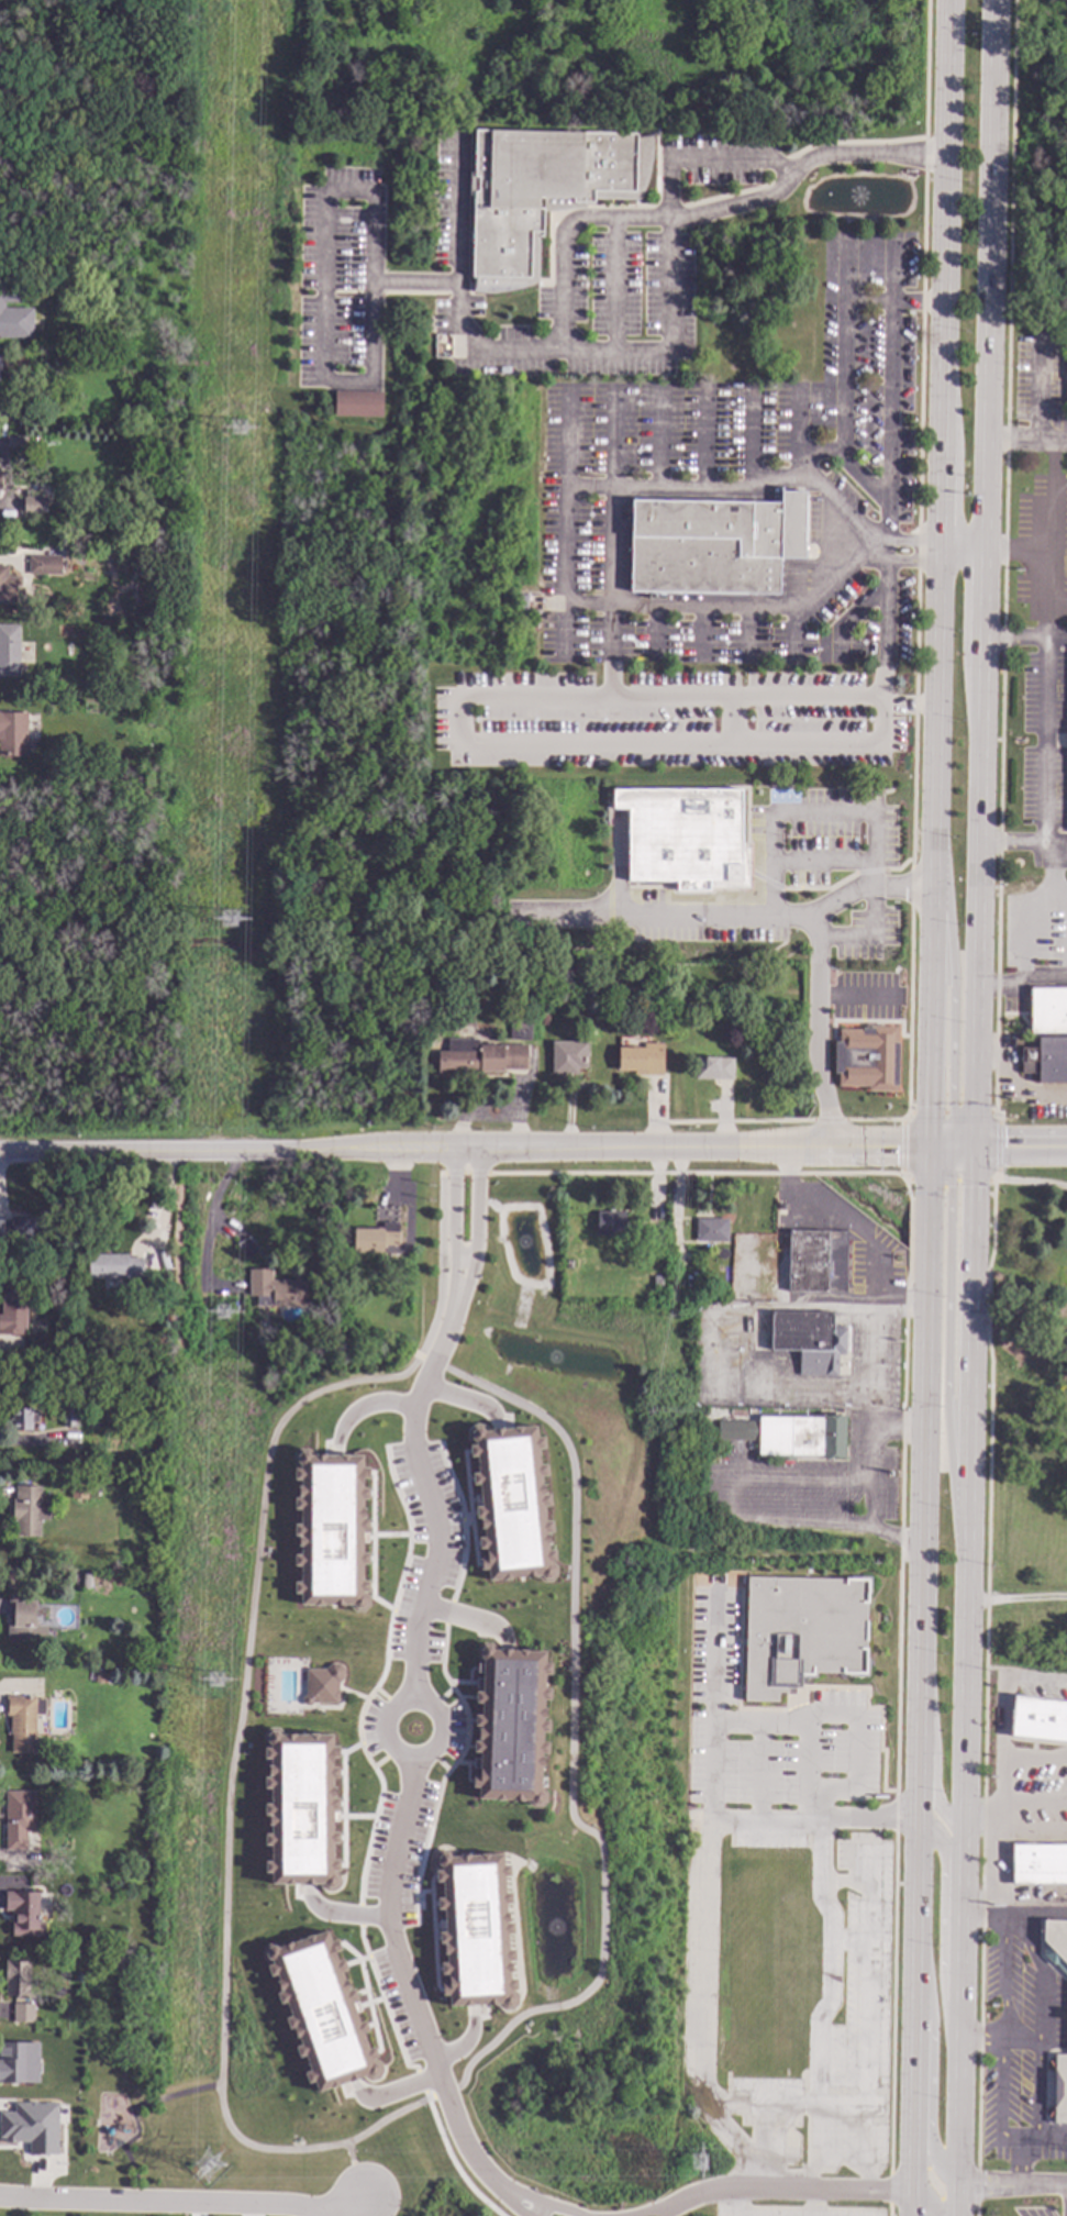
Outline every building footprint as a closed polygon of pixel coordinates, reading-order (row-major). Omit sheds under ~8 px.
[(636,138),(652,136),(653,142),(653,154),(651,166),(648,178),(644,189),(638,200),(593,199),(593,203),(586,203),(586,208),(564,211),(549,212),(543,212),(544,199),(538,199),(538,210),(542,210),(542,237),(536,237),(536,240),(538,240),(537,282),(524,288),(511,291),(498,293),(473,295),(475,277),(471,277),(474,196),(469,196),(470,173),(474,173),(475,131),(636,134),(636,138)] [(20,299),(4,299),(5,285),(20,285),(20,299)] [(15,339),(0,339),(0,309),(1,309),(1,313),(15,313),(15,339)] [(27,374),(0,374),(0,357),(1,357),(1,354),(27,353),(27,374)] [(333,416),(334,391),(382,392),(381,418),(333,416)] [(23,436),(22,447),(5,447),(5,436),(23,436)] [(37,498),(46,498),(46,513),(23,514),(23,498),(26,498),(26,490),(37,490),(37,498)] [(802,491),(801,524),(780,524),(779,540),(819,541),(818,558),(780,556),(779,596),(630,591),(633,500),(781,506),(781,490),(802,491)] [(62,576),(29,575),(29,556),(62,556),(62,576)] [(0,565),(0,603),(18,603),(17,576),(7,576),(6,565),(0,565)] [(526,612),(518,612),(518,596),(526,596),(526,612)] [(20,676),(0,676),(0,625),(20,625),(20,676)] [(26,756),(0,756),(0,712),(5,712),(4,713),(26,713),(26,756)] [(612,789),(741,789),(741,880),(626,882),(627,807),(612,808),(612,789)] [(1027,987),(1066,987),(1066,1034),(1027,1034),(1027,987)] [(532,1017),(530,1042),(509,1040),(511,1016),(532,1017)] [(837,1030),(868,1030),(868,1026),(896,1027),(896,1092),(867,1090),(867,1086),(836,1086),(837,1030)] [(1038,1039),(1066,1038),(1066,1084),(1038,1084),(1037,1074),(1022,1074),(1021,1049),(1038,1049),(1038,1039)] [(485,1046),(526,1046),(526,1072),(503,1072),(503,1073),(479,1074),(463,1074),(463,1076),(445,1076),(445,1063),(438,1063),(438,1052),(447,1052),(447,1040),(485,1040),(485,1046)] [(586,1070),(577,1070),(577,1075),(551,1075),(552,1043),(587,1043),(586,1070)] [(663,1077),(634,1076),(634,1073),(618,1073),(618,1049),(643,1049),(643,1044),(663,1044),(663,1077)] [(733,1081),(694,1079),(696,1059),(733,1059),(733,1081)] [(399,1207),(398,1248),(382,1246),(382,1254),(354,1253),(354,1230),(374,1230),(375,1207),(399,1207)] [(624,1237),(597,1237),(597,1212),(624,1212),(624,1237)] [(11,1240),(0,1240),(0,1221),(45,1219),(46,1241),(11,1242),(11,1240)] [(727,1243),(697,1243),(697,1220),(727,1220),(727,1243)] [(845,1294),(788,1293),(789,1232),(846,1233),(845,1294)] [(258,1253),(246,1261),(236,1244),(248,1238),(258,1253)] [(127,1259),(143,1259),(143,1278),(87,1278),(87,1255),(127,1255),(127,1259)] [(271,1282),(305,1282),(305,1307),(256,1308),(256,1296),(248,1296),(248,1270),(271,1270),(271,1282)] [(662,1289),(653,1289),(653,1277),(662,1277),(662,1289)] [(24,1337),(0,1337),(0,1286),(25,1286),(24,1337)] [(833,1329),(846,1329),(845,1356),(838,1356),(838,1377),(798,1377),(799,1352),(770,1351),(771,1314),(833,1314),(833,1329)] [(309,1332),(308,1343),(297,1342),(298,1331),(309,1332)] [(77,1407),(76,1429),(62,1428),(63,1406),(77,1407)] [(31,1415),(37,1415),(37,1423),(32,1423),(32,1431),(12,1431),(12,1409),(31,1409),(31,1415)] [(844,1459),(757,1456),(758,1441),(718,1440),(719,1421),(759,1422),(759,1415),(845,1416),(844,1459)] [(468,1445),(471,1444),(467,1440),(466,1432),(471,1425),(480,1425),(487,1430),(491,1430),(490,1428),(493,1428),(493,1429),(499,1429),(498,1428),(502,1427),(502,1428),(511,1428),(511,1427),(521,1426),(535,1425),(536,1437),(543,1436),(544,1449),(537,1449),(538,1464),(544,1464),(545,1475),(538,1476),(540,1485),(543,1484),(543,1486),(542,1486),(543,1492),(544,1492),(544,1494),(547,1494),(549,1506),(543,1507),(544,1521),(551,1520),(552,1532),(545,1533),(545,1534),(547,1533),(548,1536),(547,1536),(548,1541),(549,1541),(549,1543),(546,1544),(547,1550),(554,1549),(555,1562),(549,1562),(555,1566),(556,1575),(551,1582),(542,1583),(536,1577),(532,1578),(532,1577),(527,1577),(529,1578),(523,1580),(523,1578),(510,1580),(501,1581),(501,1580),(488,1581),(487,1569),(479,1570),(478,1558),(485,1558),(484,1549),(477,1549),(477,1538),(482,1537),(482,1528),(479,1529),(479,1527),(480,1527),(479,1520),(478,1521),(478,1518),(481,1518),(480,1517),(475,1518),(474,1507),(480,1507),(479,1505),(475,1505),(474,1496),(479,1495),(478,1484),(471,1484),(470,1473),(477,1473),(476,1455),(469,1456),(468,1445)] [(293,1469),(297,1469),(292,1464),(292,1456),(292,1454),(298,1448),(308,1448),(313,1454),(315,1454),(322,1454),(323,1454),(323,1455),(338,1455),(338,1454),(347,1454),(347,1455),(362,1455),(362,1467),(368,1467),(368,1470),(367,1470),(367,1475),(368,1475),(368,1478),(360,1478),(360,1485),(362,1485),(362,1487),(368,1487),(368,1500),(362,1500),(362,1507),(365,1507),(365,1510),(364,1510),(364,1516),(365,1516),(365,1518),(362,1518),(362,1519),(367,1519),(367,1531),(362,1531),(362,1553),(367,1553),(367,1564),(360,1564),(360,1581),(367,1581),(367,1592),(363,1592),(368,1597),(368,1606),(362,1611),(353,1611),(347,1605),(343,1605),(343,1606),(340,1606),(335,1606),(332,1606),(332,1605),(321,1605),(321,1606),(313,1606),(313,1605),(299,1605),(299,1594),(292,1594),(292,1582),(299,1582),(299,1566),(292,1566),(292,1554),(299,1554),(299,1547),(297,1547),(297,1543),(297,1538),(297,1536),(293,1536),(292,1525),(299,1525),(299,1509),(292,1509),(292,1497),(299,1497),(299,1496),(297,1496),(297,1494),(297,1488),(297,1486),(300,1486),(300,1480),(293,1480),(293,1469)] [(99,1453),(99,1462),(85,1462),(86,1453),(99,1453)] [(70,1498),(86,1499),(86,1483),(71,1483),(70,1498)] [(41,1502),(49,1502),(48,1521),(41,1521),(40,1538),(15,1538),(15,1522),(12,1522),(13,1500),(15,1500),(15,1487),(41,1487),(41,1502)] [(92,1575),(91,1591),(80,1589),(80,1575),(92,1575)] [(745,1577),(848,1580),(848,1577),(868,1577),(868,1594),(865,1594),(864,1660),(866,1660),(866,1677),(846,1677),(846,1675),(814,1674),(814,1680),(799,1678),(799,1688),(783,1688),(783,1694),(776,1694),(776,1703),(743,1702),(745,1577)] [(36,1600),(35,1626),(38,1626),(38,1630),(46,1630),(46,1641),(38,1640),(38,1642),(7,1641),(8,1599),(36,1600)] [(475,1649),(481,1643),(490,1643),(497,1650),(544,1652),(543,1663),(549,1664),(549,1674),(543,1674),(542,1688),(548,1689),(548,1700),(542,1700),(542,1708),(544,1708),(544,1718),(541,1718),(541,1721),(547,1721),(547,1732),(541,1732),(541,1742),(547,1742),(546,1754),(541,1753),(541,1755),(543,1757),(543,1766),(540,1766),(538,1786),(545,1793),(545,1803),(538,1807),(531,1807),(524,1801),(477,1798),(477,1787),(470,1787),(471,1775),(477,1776),(477,1768),(471,1768),(471,1759),(478,1759),(478,1752),(471,1752),(473,1740),(478,1741),(478,1739),(476,1739),(476,1729),(479,1729),(479,1727),(473,1726),(473,1715),(479,1715),(479,1703),(474,1703),(474,1692),(479,1692),(479,1688),(474,1688),(475,1678),(480,1678),(481,1673),(476,1673),(476,1663),(480,1663),(480,1662),(476,1658),(475,1649)] [(305,1669),(324,1669),(330,1663),(337,1663),(344,1670),(344,1677),(337,1683),(337,1691),(338,1691),(338,1700),(337,1700),(337,1703),(312,1703),(309,1706),(304,1706),(301,1703),(301,1697),(304,1695),(305,1669)] [(105,1675),(104,1685),(92,1684),(92,1674),(105,1675)] [(35,1699),(45,1700),(44,1716),(35,1716),(35,1754),(11,1753),(11,1735),(10,1735),(10,1717),(5,1717),(5,1697),(35,1698),(35,1699)] [(1012,1697),(1066,1703),(1066,1745),(1065,1744),(1008,1738),(1012,1697)] [(264,1747),(267,1747),(264,1741),(264,1735),(263,1735),(263,1732),(269,1726),(278,1726),(285,1732),(287,1732),(292,1732),(294,1732),(294,1733),(309,1733),(309,1732),(318,1732),(318,1733),(332,1733),(332,1746),(338,1746),(338,1748),(337,1748),(337,1753),(340,1753),(340,1757),(332,1757),(332,1763),(332,1765),(338,1765),(338,1777),(332,1777),(332,1785),(335,1785),(335,1788),(334,1788),(334,1793),(335,1793),(335,1796),(332,1796),(332,1797),(338,1797),(338,1809),(332,1809),(332,1831),(338,1831),(338,1842),(332,1842),(332,1859),(338,1859),(338,1870),(334,1870),(338,1875),(338,1884),(333,1890),(324,1890),(318,1883),(314,1883),(314,1884),(311,1884),(305,1884),(303,1884),(303,1883),(292,1883),(292,1884),(285,1884),(285,1883),(270,1883),(269,1872),(264,1872),(264,1860),(270,1860),(270,1844),(264,1844),(264,1832),(269,1832),(269,1825),(267,1825),(267,1821),(268,1821),(268,1816),(267,1816),(267,1814),(264,1814),(264,1803),(270,1803),(270,1787),(264,1787),(264,1775),(270,1775),(270,1774),(267,1774),(267,1772),(268,1772),(268,1766),(267,1766),(267,1764),(270,1764),(270,1758),(264,1758),(264,1747)] [(35,1833),(26,1833),(26,1851),(5,1851),(5,1793),(34,1792),(35,1833)] [(1010,1846),(1066,1845),(1066,1886),(1010,1886),(1010,1846)] [(438,1851),(447,1850),(453,1857),(501,1854),(502,1866),(508,1865),(509,1876),(502,1876),(503,1893),(510,1893),(510,1904),(503,1904),(504,1914),(507,1913),(507,1924),(511,1924),(511,1934),(505,1935),(505,1950),(512,1950),(513,1961),(507,1961),(507,1963),(510,1963),(510,1972),(508,1973),(508,1980),(514,1979),(514,1991),(509,1991),(515,1995),(515,2004),(510,2009),(501,2010),(494,2004),(447,2006),(447,1995),(441,1995),(440,1985),(446,1984),(446,1974),(440,1974),(440,1963),(445,1963),(445,1953),(442,1953),(442,1942),(437,1942),(437,1932),(443,1931),(442,1909),(436,1909),(435,1898),(442,1898),(441,1882),(434,1882),(434,1871),(440,1870),(440,1869),(437,1869),(433,1865),(433,1858),(438,1851)] [(34,1877),(26,1879),(25,1871),(33,1870),(34,1877)] [(38,1923),(45,1923),(44,1937),(11,1936),(11,1910),(4,1910),(4,1891),(38,1892),(38,1923)] [(1042,1921),(1066,1922),(1066,1979),(1054,1966),(1052,1966),(1041,1957),(1042,1921)] [(264,1944),(273,1942),(282,1946),(325,1931),(330,1942),(336,1939),(340,1950),(333,1952),(336,1961),(342,1959),(346,1970),(340,1972),(343,1981),(346,1980),(349,1988),(346,1990),(346,1991),(353,1988),(357,1999),(351,2002),(358,2023),(364,2020),(367,2031),(362,2034),(367,2049),(373,2047),(377,2058),(370,2059),(378,2062),(381,2070),(378,2078),(369,2081),(360,2076),(315,2093),(312,2081),(307,2083),(302,2072),(309,2071),(303,2056),(297,2058),(293,2047),(299,2045),(297,2036),(294,2037),(291,2027),(287,2028),(284,2018),(289,2017),(285,2002),(279,2004),(276,1994),(282,1992),(281,1988),(277,1991),(274,1981),(277,1980),(275,1974),(269,1976),(265,1965),(270,1964),(263,1961),(260,1952),(264,1944)] [(10,1961),(10,1962),(30,1962),(29,1997),(5,1996),(5,1983),(4,1983),(5,1961),(10,1961)] [(67,1974),(56,1974),(56,1964),(67,1964),(67,1974)] [(33,2005),(33,2024),(13,2023),(13,2004),(33,2005)] [(37,2082),(37,2043),(0,2043),(0,2082),(37,2082)] [(1054,2056),(1066,2057),(1066,2125),(1053,2125),(1054,2056)] [(4,2138),(0,2138),(0,2112),(13,2112),(13,2103),(56,2103),(56,2154),(29,2154),(29,2141),(4,2141),(4,2138)]
